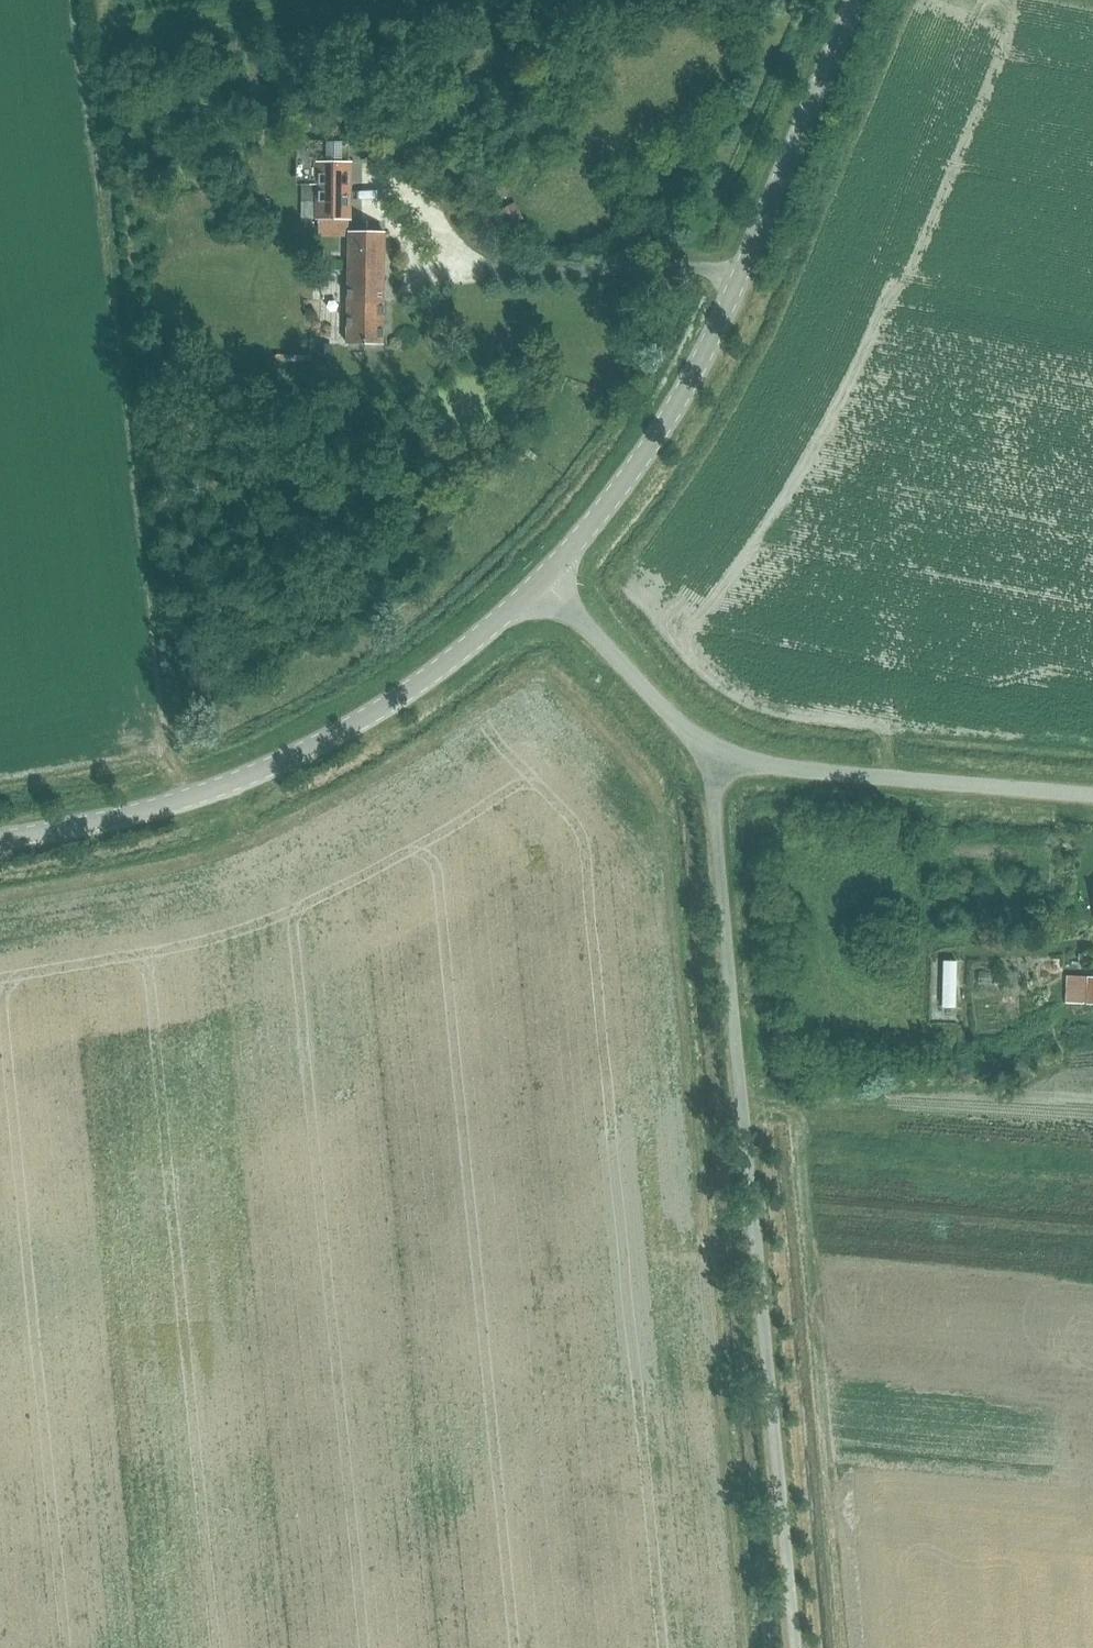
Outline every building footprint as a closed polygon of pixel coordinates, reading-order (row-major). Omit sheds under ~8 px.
[(350,233),(350,178),(350,162),(320,162),(320,232),(350,233)] [(515,204),(500,212),(509,228),(524,219),(515,204)] [(385,234),(351,233),(348,340),(383,341),(385,234)] [(318,360),(332,359),(332,345),(318,346),(318,360)] [(958,962),(943,961),(942,1008),(957,1008),(958,962)]
